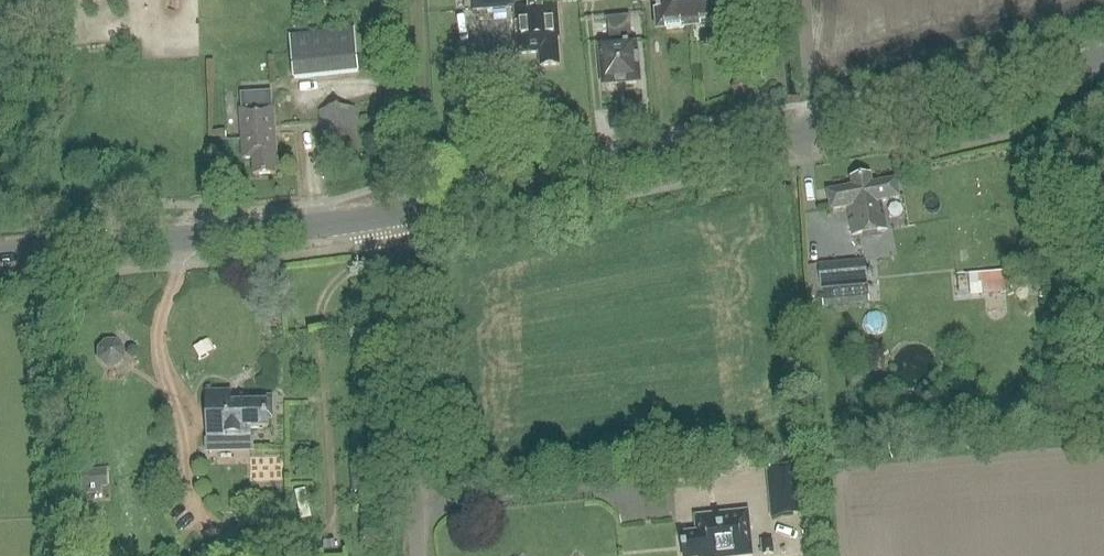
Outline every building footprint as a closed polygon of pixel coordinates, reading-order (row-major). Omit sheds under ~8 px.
[(559,45),(559,38),(557,38),(554,2),(520,5),(520,0),(471,0),(472,11),(512,8),(515,54),(534,53),(536,64),(557,63),(556,45),(559,45)] [(642,4),(656,3),(659,30),(726,24),(723,0),(641,0),(642,4)] [(754,21),(763,20),(762,0),(753,0),(754,21)] [(638,82),(639,82),(637,55),(639,55),(638,42),(631,43),(629,16),(607,18),(609,45),(598,46),(599,61),(602,61),(604,86),(627,83),(627,85),(638,84),(638,82)] [(354,28),(289,36),(294,80),(359,73),(354,28)] [(273,109),(272,92),(241,94),(242,110),(240,110),(242,131),(242,140),(244,159),(253,159),(254,175),(275,174),(274,151),(276,151),(274,108),(273,109)] [(355,109),(319,111),(322,163),(359,160),(355,109)] [(849,179),(851,188),(826,192),(829,211),(846,208),(851,235),(885,229),(880,202),(898,199),(895,180),(871,185),(869,176),(849,179)] [(865,260),(818,265),(821,290),(822,302),(869,298),(868,286),(865,260)] [(965,295),(1009,290),(1006,267),(962,273),(965,295)] [(95,349),(96,361),(105,368),(115,367),(124,359),(123,348),(115,341),(103,341),(95,349)] [(230,393),(207,393),(207,440),(250,439),(250,428),(267,428),(269,428),(269,415),(268,401),(230,402),(230,397),(230,393)] [(802,451),(787,453),(788,464),(804,463),(802,451)] [(802,467),(766,471),(771,519),(807,515),(802,467)] [(78,471),(80,495),(106,492),(105,469),(78,471)] [(748,512),(696,518),(698,534),(682,535),(684,555),(753,555),(748,512)]
